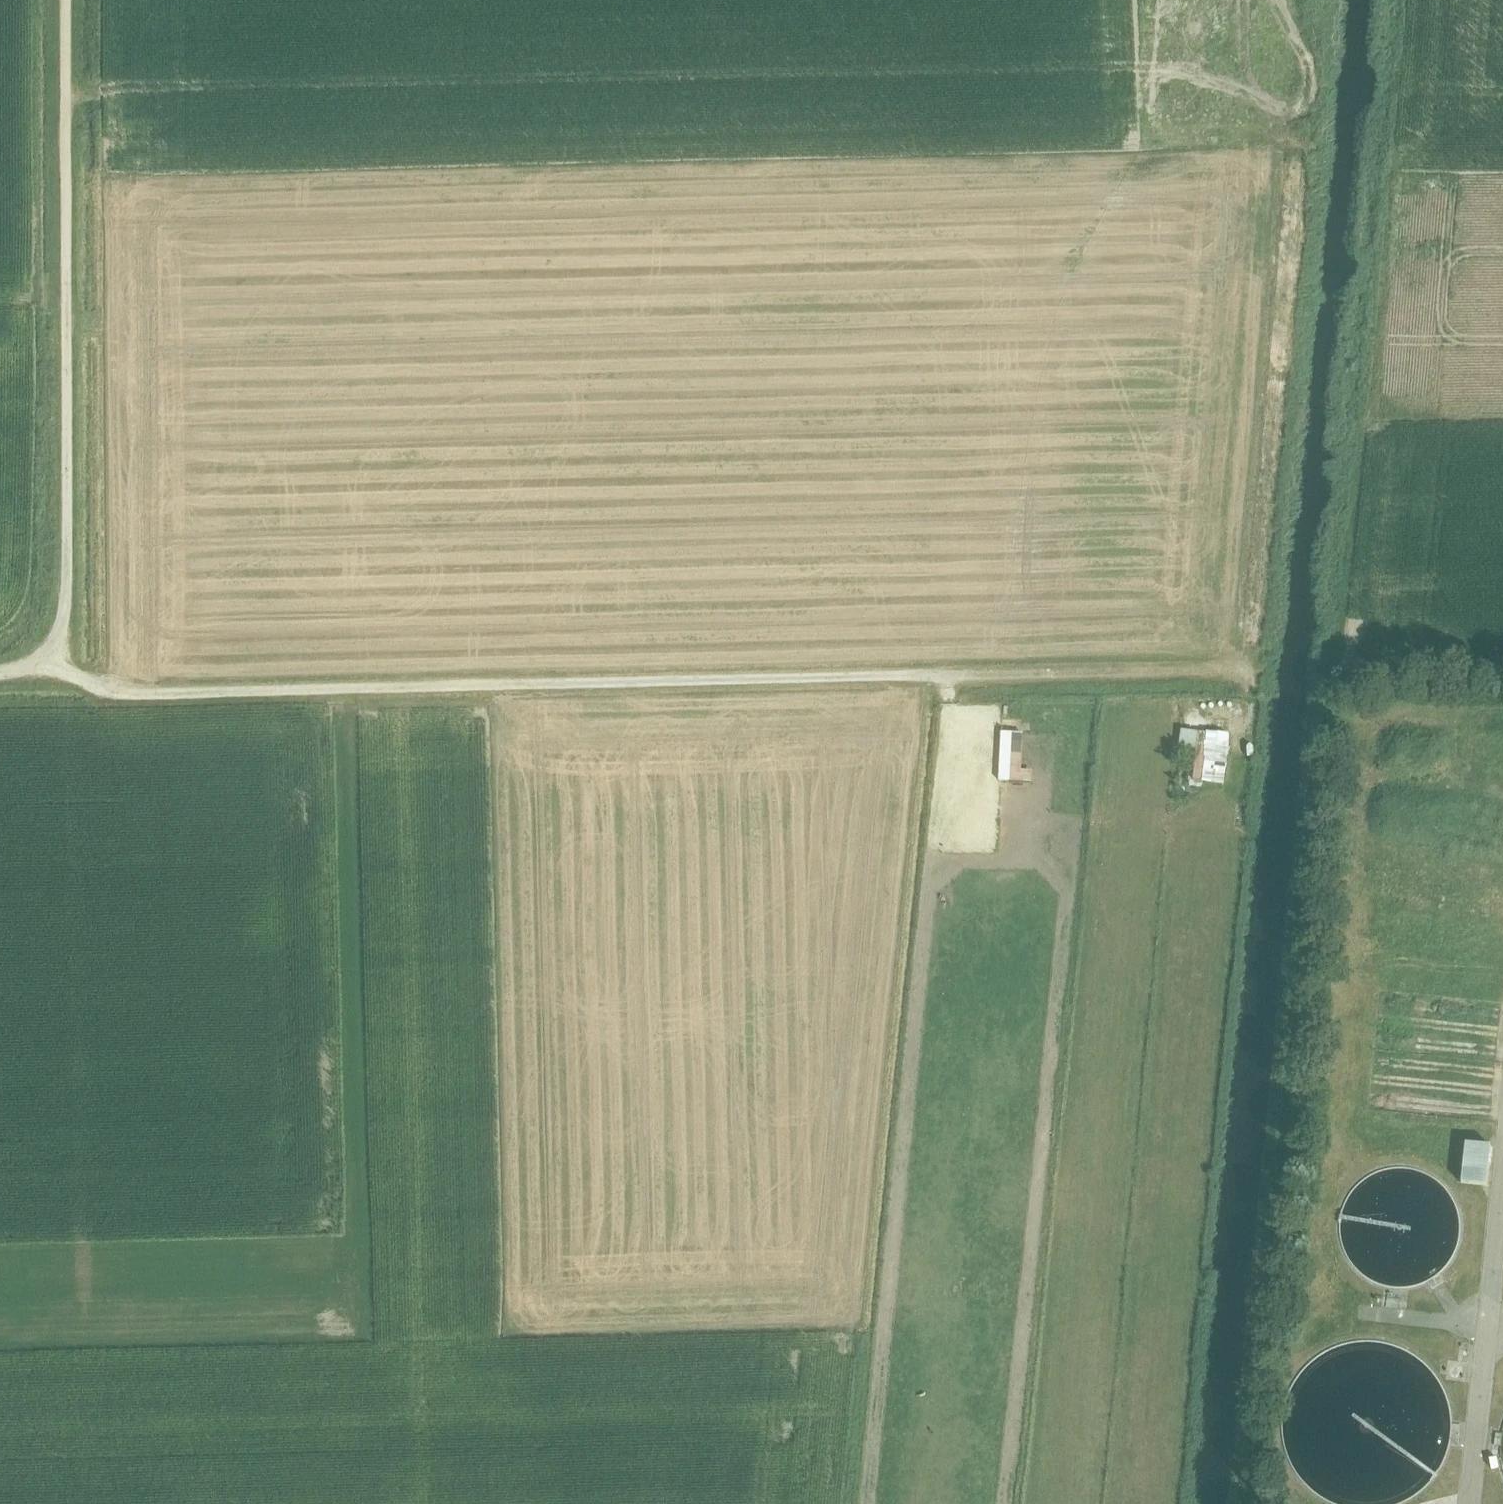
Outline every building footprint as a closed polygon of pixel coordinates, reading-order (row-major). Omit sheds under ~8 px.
[(1198,732),(1182,730),(1180,748),(1196,750),(1198,732)] [(1228,734),(1205,731),(1199,781),(1222,784),(1228,734)] [(1022,733),(1001,732),(998,780),(1030,782),(1030,771),(1020,771),(1022,733)] [(1465,1143),(1461,1184),(1482,1186),(1487,1186),(1491,1146),(1486,1145),(1465,1143)] [(1496,1458),(1489,1459),(1491,1469),(1499,1468),(1496,1458)]
